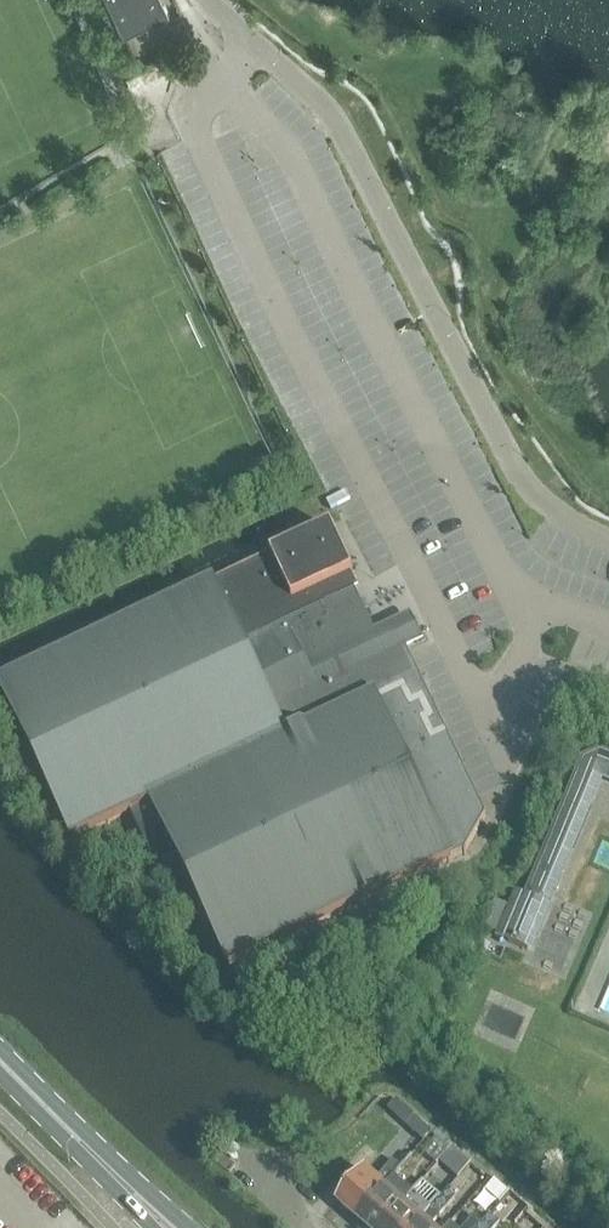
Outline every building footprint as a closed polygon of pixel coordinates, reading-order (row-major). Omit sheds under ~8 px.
[(125,35),(170,14),(164,0),(108,0),(125,35)] [(355,590),(325,529),(0,682),(0,686),(74,841),(131,813),(130,812),(286,738),(281,729),(309,715),(269,631),(355,590)] [(355,590),(269,631),(309,715),(281,729),(286,738),(130,812),(131,813),(157,868),(179,858),(230,965),(467,853),(466,851),(486,817),(479,801),(406,646),(392,652),(382,631),(376,633),(355,590)] [(599,748),(580,756),(524,895),(515,891),(496,937),(527,950),(599,774),(608,778),(608,752),(599,748)] [(403,1106),(394,1116),(406,1126),(415,1116),(403,1106)] [(406,1126),(424,1143),(428,1139),(430,1136),(433,1133),(415,1116),(406,1126)] [(447,1156),(454,1148),(455,1147),(436,1130),(433,1133),(430,1136),(434,1139),(431,1141),(447,1156)] [(447,1156),(442,1161),(461,1178),(471,1166),(472,1165),(454,1148),(447,1156)] [(358,1219),(369,1227),(383,1227),(404,1204),(413,1194),(423,1182),(428,1176),(409,1160),(401,1169),(394,1177),(358,1219)] [(345,1195),(339,1202),(358,1219),(394,1177),(401,1169),(393,1161),(377,1180),(366,1170),(350,1189),(348,1188),(344,1193),(345,1195)] [(460,1176),(449,1189),(454,1194),(465,1181),(461,1178),(460,1176)] [(383,1227),(415,1227),(431,1210),(439,1200),(441,1198),(423,1182),(413,1194),(404,1204),(383,1227)] [(415,1227),(432,1227),(430,1226),(453,1200),(454,1194),(449,1189),(441,1198),(439,1200),(431,1210),(415,1227)] [(497,1224),(489,1217),(481,1226),(480,1227),(494,1227),(497,1224)] [(481,1226),(473,1219),(467,1225),(465,1227),(480,1227),(481,1226)]
